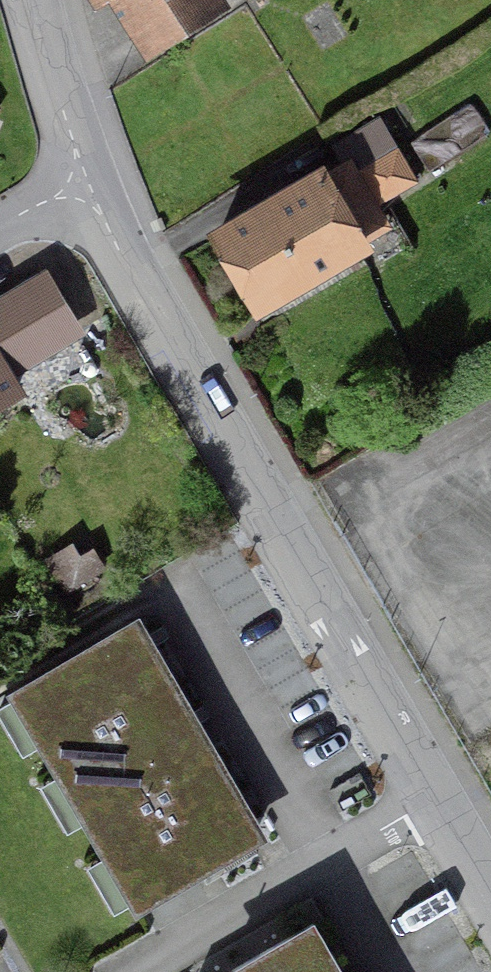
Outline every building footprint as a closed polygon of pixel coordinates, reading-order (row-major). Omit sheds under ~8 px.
[(151,50),(213,12),(210,7),(220,1),(220,0),(120,0),(151,50)] [(407,175),(377,122),(333,150),(350,178),(328,191),(320,177),(214,239),(255,309),(360,248),(328,193),(358,175),(376,206),(413,184),(407,175)] [(37,338),(44,350),(72,333),(41,281),(0,306),(0,360),(37,338)] [(14,394),(0,372),(0,402),(14,394)] [(243,809),(209,750),(198,756),(172,711),(183,704),(164,673),(153,679),(125,631),(14,695),(139,910),(250,845),(232,815),(243,809)] [(306,923),(224,971),(335,971),(306,923)]
